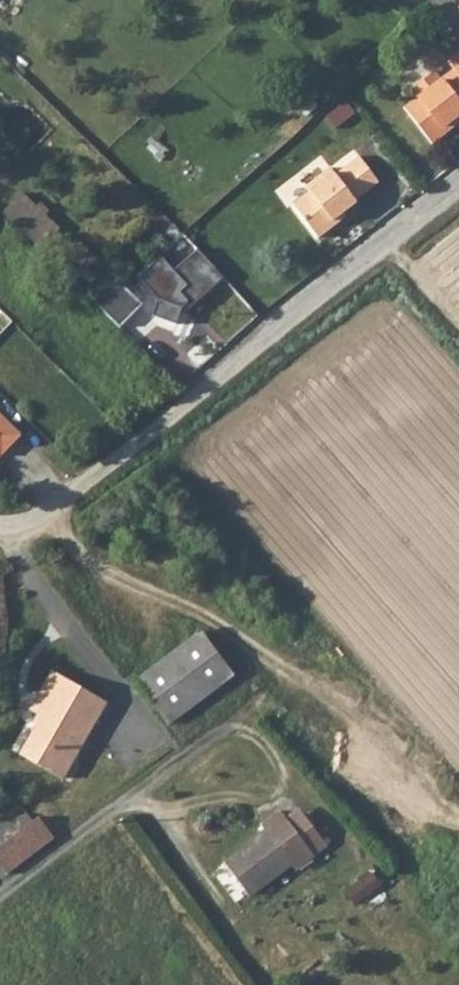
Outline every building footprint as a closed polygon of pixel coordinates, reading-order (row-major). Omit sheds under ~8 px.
[(432,144),(453,127),(451,125),(458,119),(458,68),(457,65),(442,77),(434,68),(412,86),(419,95),(404,107),(432,144)] [(453,127),(458,123),(458,119),(451,125),(453,127)] [(335,218),(343,212),(358,201),(356,199),(379,181),(360,156),(337,173),(331,165),(306,184),(310,190),(293,203),(319,238),(339,223),(335,218)] [(347,216),(343,212),(335,218),(339,223),(347,216)] [(217,279),(192,250),(168,269),(155,255),(131,277),(151,301),(148,316),(170,324),(175,308),(182,304),(186,309),(217,279)] [(87,292),(120,324),(145,300),(129,283),(109,279),(87,292)] [(142,342),(174,377),(194,359),(161,324),(142,342)] [(19,437),(0,419),(0,458),(19,437)] [(195,630),(130,677),(163,721),(228,674),(195,630)] [(29,714),(39,720),(17,757),(59,781),(103,703),(52,674),(29,714)] [(17,757),(39,720),(29,714),(8,752),(17,757)] [(305,809),(292,819),(318,855),(331,846),(305,809)] [(269,830),(224,862),(247,894),(293,861),(299,869),(318,855),(292,819),(285,810),(266,824),(269,830)] [(5,876),(53,840),(37,819),(0,847),(0,869),(5,876)] [(341,912),(360,934),(393,907),(363,872),(331,898),(319,883),(305,894),(327,923),(341,912)]
